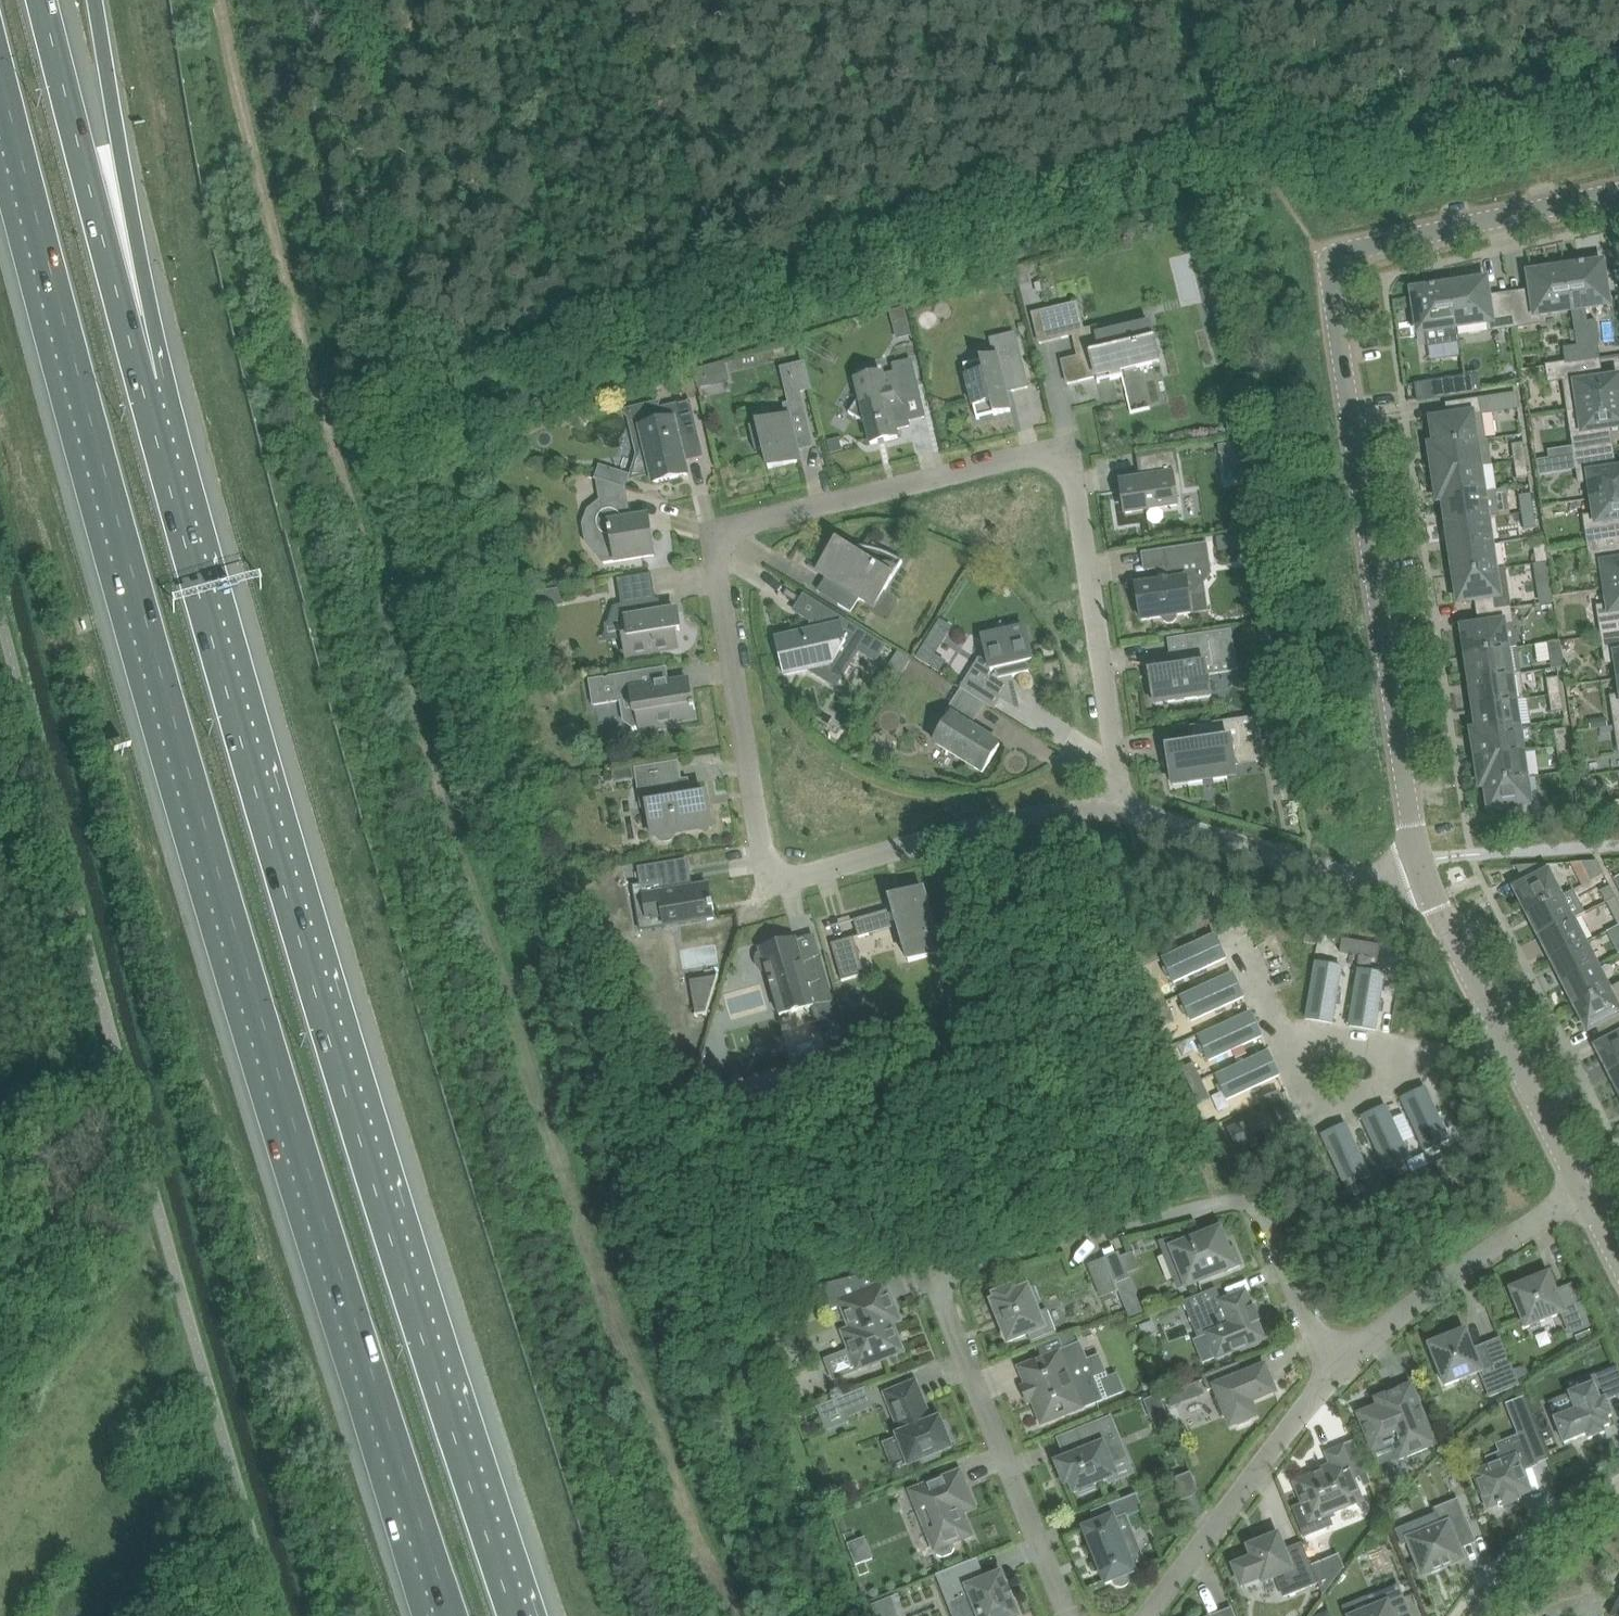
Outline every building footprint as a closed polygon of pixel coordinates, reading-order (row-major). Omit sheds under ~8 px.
[(1603,263),(1566,269),(1573,310),(1572,310),(1578,347),(1594,345),(1595,346),(1600,346),(1596,320),(1588,322),(1586,308),(1587,308),(1609,304),(1603,263)] [(1024,264),(1013,267),(1016,280),(1027,277),(1024,264)] [(1524,295),(1511,297),(1515,318),(1516,327),(1541,323),(1540,315),(1572,310),(1573,310),(1566,269),(1555,271),(1545,272),(1530,274),(1531,280),(1532,289),(1533,294),(1524,295)] [(1486,281),(1450,286),(1456,327),(1457,327),(1467,326),(1490,322),(1491,331),(1516,327),(1511,297),(1489,300),(1487,286),(1486,281)] [(1450,286),(1414,292),(1420,333),(1425,332),(1427,346),(1450,343),(1458,342),(1459,342),(1457,327),(1456,327),(1450,286)] [(1077,303),(1034,314),(1040,343),(1074,335),(1079,358),(1063,361),(1068,383),(1110,374),(1111,377),(1110,378),(1111,379),(1124,376),(1122,370),(1160,362),(1155,341),(1134,345),(1130,329),(1100,336),(1098,328),(1084,331),(1077,303)] [(1025,322),(1018,324),(1020,333),(1027,331),(1025,322)] [(984,372),(967,376),(974,406),(991,402),(994,415),(1011,411),(1007,392),(1013,390),(1028,387),(1023,366),(1022,362),(1015,333),(1000,337),(990,339),(994,359),(981,362),(984,372)] [(1596,359),(1594,345),(1578,347),(1565,349),(1567,363),(1596,359)] [(1618,402),(1618,378),(1600,381),(1596,359),(1567,363),(1547,366),(1550,382),(1564,380),(1569,410),(1618,402)] [(860,396),(849,413),(867,424),(872,444),(899,438),(897,429),(910,426),(909,422),(925,418),(921,398),(912,361),(894,365),(896,374),(884,377),(883,374),(856,381),(860,396)] [(964,365),(967,376),(984,372),(981,362),(964,365)] [(806,363),(791,367),(794,377),(791,378),(793,382),(795,382),(797,392),(812,389),(806,363)] [(1451,395),(1480,391),(1478,376),(1449,380),(1451,395)] [(1437,445),(1437,447),(1476,441),(1486,440),(1482,413),(1520,408),(1517,394),(1479,400),(1452,404),(1454,417),(1436,420),(1437,430),(1434,431),(1437,445)] [(751,426),(750,426),(756,451),(758,451),(757,450),(764,448),(769,469),(799,462),(799,463),(801,462),(798,451),(796,441),(808,438),(809,439),(811,438),(802,402),(789,405),(786,406),(789,417),(787,417),(758,424),(759,425),(752,427),(751,426)] [(991,402),(974,406),(977,418),(994,415),(991,402)] [(1610,450),(1607,429),(1618,427),(1618,402),(1569,410),(1575,455),(1610,450)] [(659,403),(625,411),(628,415),(642,429),(644,440),(638,461),(632,478),(652,473),(654,483),(679,477),(688,475),(686,468),(685,462),(680,439),(697,435),(690,403),(655,411),(659,403)] [(839,437),(826,440),(829,453),(842,450),(839,437)] [(1480,467),(1476,441),(1437,447),(1437,445),(1431,446),(1435,473),(1480,467)] [(1238,443),(1218,446),(1220,455),(1222,455),(1223,462),(1241,459),(1238,443)] [(1515,462),(1527,460),(1524,443),(1512,444),(1515,462)] [(1610,450),(1575,455),(1580,484),(1591,482),(1594,498),(1618,495),(1618,470),(1613,471),(1610,450)] [(1181,493),(1175,452),(1161,455),(1139,458),(1143,480),(1122,483),(1123,490),(1101,494),(1101,495),(1123,491),(1126,512),(1148,509),(1178,504),(1176,494),(1181,493)] [(1241,459),(1223,462),(1225,477),(1243,475),(1241,459)] [(1549,459),(1537,461),(1539,475),(1551,474),(1549,459)] [(1517,479),(1529,477),(1527,460),(1515,462),(1517,479)] [(1480,467),(1435,473),(1439,498),(1444,497),(1484,492),(1480,467)] [(630,520),(626,489),(626,488),(596,478),(595,479),(597,479),(600,503),(590,511),(585,524),(584,524),(584,526),(586,526),(588,541),(598,554),(597,554),(598,556),(604,551),(606,562),(604,562),(605,564),(655,556),(649,517),(630,520)] [(1448,524),(1488,518),(1500,516),(1496,490),(1484,492),(1444,497),(1448,524)] [(1522,513),(1534,511),(1532,494),(1520,496),(1522,513)] [(1618,541),(1618,495),(1594,498),(1596,515),(1585,517),(1589,545),(1618,541)] [(1525,530),(1537,529),(1534,511),(1522,513),(1525,530)] [(1452,550),(1492,544),(1488,518),(1448,524),(1452,550)] [(1253,532),(1217,538),(1219,552),(1255,547),(1253,532)] [(1589,545),(1593,574),(1605,572),(1607,589),(1618,587),(1618,541),(1589,545)] [(820,571),(819,573),(827,577),(828,578),(848,590),(839,605),(852,613),(861,598),(874,607),(893,577),(903,561),(897,558),(891,555),(889,554),(891,551),(876,543),(872,549),(869,548),(862,547),(858,546),(854,553),(837,543),(824,564),(820,571)] [(1142,585),(1137,586),(1139,599),(1142,620),(1161,617),(1163,621),(1167,623),(1171,624),(1175,622),(1178,618),(1179,615),(1192,613),(1189,595),(1195,594),(1205,581),(1211,573),(1210,563),(1207,544),(1185,548),(1163,551),(1166,568),(1166,569),(1168,581),(1161,582),(1161,581),(1159,581),(1159,582),(1142,585)] [(1456,576),(1495,570),(1492,544),(1452,550),(1456,576)] [(1537,564),(1548,562),(1546,545),(1534,547),(1537,564)] [(1495,570),(1456,576),(1458,592),(1461,592),(1463,602),(1482,599),(1484,612),(1511,608),(1508,594),(1505,568),(1495,570)] [(622,605),(615,606),(618,623),(628,621),(631,637),(625,638),(625,639),(628,656),(637,655),(646,653),(656,652),(659,651),(668,650),(678,648),(675,631),(681,630),(678,611),(662,614),(655,608),(653,601),(657,601),(657,599),(653,574),(631,577),(618,579),(622,605)] [(848,590),(828,578),(819,592),(839,605),(848,590)] [(1551,585),(1537,587),(1539,603),(1554,601),(1551,585)] [(1618,633),(1618,587),(1607,589),(1610,605),(1598,607),(1602,635),(1618,633)] [(549,590),(536,592),(539,610),(548,608),(551,604),(549,590)] [(815,624),(825,609),(805,596),(796,611),(815,624)] [(1468,655),(1516,648),(1511,608),(1484,612),(1486,625),(1467,628),(1468,638),(1465,639),(1468,655)] [(804,633),(777,639),(785,675),(809,670),(836,687),(859,651),(877,662),(886,647),(848,623),(825,609),(815,624),(824,629),(804,633)] [(1263,644),(1276,642),(1272,621),(1260,623),(1263,644)] [(969,678),(962,689),(994,709),(1001,698),(1003,695),(1002,694),(1011,680),(1012,679),(1012,677),(1030,672),(1028,665),(1034,663),(1032,657),(1025,628),(1004,634),(1001,624),(994,635),(984,638),(990,664),(975,668),(969,678)] [(1162,670),(1150,672),(1153,694),(1155,704),(1169,702),(1212,696),(1209,675),(1237,671),(1236,660),(1235,659),(1234,649),(1231,631),(1208,634),(1206,634),(1187,637),(1190,656),(1182,657),(1184,667),(1176,668),(1172,668),(1173,669),(1170,674),(1163,669),(1162,670)] [(1602,635),(1607,664),(1618,662),(1618,669),(1618,633),(1602,635)] [(1551,660),(1563,658),(1560,641),(1548,643),(1551,660)] [(923,646),(916,657),(940,672),(947,662),(936,655),(923,646)] [(1472,681),(1511,675),(1520,674),(1516,648),(1468,655),(1472,681)] [(899,651),(889,666),(900,674),(910,659),(899,651)] [(643,687),(640,673),(619,676),(591,681),(595,705),(633,699),(636,715),(638,715),(640,726),(641,726),(641,727),(657,725),(658,730),(677,727),(676,722),(695,718),(689,680),(643,687)] [(1511,675),(1472,681),(1475,706),(1515,700),(1524,699),(1520,674),(1511,675)] [(1550,696),(1561,694),(1559,677),(1547,679),(1550,696)] [(947,724),(935,742),(983,772),(1000,745),(971,726),(985,704),(966,693),(962,690),(948,712),(952,715),(947,724)] [(1552,712),(1564,711),(1561,694),(1550,696),(1552,712)] [(1479,732),(1519,726),(1515,700),(1475,706),(1479,731),(1479,732)] [(1173,786),(1228,778),(1237,776),(1235,764),(1238,764),(1246,753),(1262,751),(1257,717),(1213,723),(1216,742),(1168,749),(1173,786)] [(1591,729),(1607,726),(1606,717),(1590,720),(1591,729)] [(1523,752),(1519,726),(1479,732),(1479,731),(1474,732),(1478,759),(1523,752)] [(1557,747),(1569,745),(1567,729),(1555,730),(1557,747)] [(1560,764),(1572,762),(1569,745),(1557,747),(1560,764)] [(1482,786),(1487,786),(1487,784),(1527,778),(1523,752),(1478,759),(1482,786)] [(657,766),(645,768),(651,804),(648,805),(653,836),(657,835),(660,840),(665,841),(670,841),(675,837),(677,832),(712,826),(709,804),(701,806),(700,797),(700,796),(691,798),(688,780),(681,781),(678,763),(657,766)] [(630,768),(616,770),(618,782),(631,780),(630,768)] [(1530,804),(1527,778),(1487,784),(1487,786),(1489,800),(1492,800),(1494,810),(1513,807),(1515,823),(1542,821),(1540,803),(1530,804)] [(1568,805),(1564,811),(1565,817),(1577,816),(1576,804),(1568,805)] [(1590,881),(1595,878),(1604,874),(1597,860),(1585,861),(1581,861),(1590,881)] [(642,885),(635,887),(640,919),(664,916),(664,917),(666,927),(693,922),(714,919),(713,910),(715,910),(714,905),(712,905),(709,885),(693,888),(688,889),(683,861),(662,865),(640,868),(642,885)] [(1529,913),(1561,897),(1548,873),(1517,889),(1529,913)] [(1610,886),(1601,891),(1607,902),(1616,898),(1610,886)] [(942,952),(930,910),(924,889),(905,895),(907,905),(854,920),(859,937),(899,926),(909,962),(942,952)] [(1561,897),(1529,913),(1541,936),(1572,920),(1586,913),(1574,890),(1561,897)] [(1607,902),(1614,916),(1618,913),(1618,904),(1616,898),(1607,902)] [(1553,959),(1584,943),(1572,920),(1541,936),(1553,959)] [(1318,932),(1307,931),(1305,943),(1317,944),(1318,932)] [(842,981),(865,974),(854,937),(832,944),(842,981)] [(756,958),(756,960),(756,962),(756,964),(757,966),(758,968),(760,970),(761,971),(762,972),(767,970),(775,997),(781,1016),(788,1014),(796,1011),(807,1008),(813,1006),(820,1030),(822,1029),(825,1040),(842,1035),(839,1024),(820,955),(802,960),(796,939),(761,949),(762,952),(758,953),(757,955),(756,958)] [(1343,939),(1340,952),(1360,955),(1362,942),(1343,939)] [(1165,998),(1227,971),(1214,942),(1152,969),(1165,998)] [(1362,942),(1360,955),(1379,958),(1381,946),(1362,942)] [(1565,983),(1596,966),(1584,943),(1553,959),(1565,983)] [(1343,1020),(1352,964),(1338,962),(1340,955),(1318,951),(1308,1015),(1343,1020)] [(1368,1017),(1393,1021),(1402,965),(1378,960),(1368,1017)] [(1577,1006),(1608,990),(1596,966),(1565,983),(1577,1006)] [(717,976),(690,981),(696,1015),(695,1015),(695,1016),(708,1014),(720,975),(718,975),(717,976)] [(1183,1036),(1241,1011),(1229,983),(1171,1009),(1183,1036)] [(1618,1025),(1618,984),(1608,990),(1577,1006),(1589,1030),(1595,1026),(1600,1035),(1618,1025)] [(1159,987),(1148,992),(1155,1009),(1167,1003),(1159,987)] [(1167,1003),(1155,1009),(1163,1025),(1174,1019),(1167,1003)] [(1207,1074),(1262,1051),(1249,1021),(1194,1044),(1207,1074)] [(1618,1067),(1618,1037),(1599,1047),(1611,1071),(1618,1067)] [(1195,1065),(1184,1071),(1191,1087),(1203,1082),(1195,1065)] [(1229,1111),(1284,1085),(1275,1067),(1220,1092),(1229,1111)] [(1611,1071),(1618,1087),(1618,1067),(1611,1071)] [(1203,1082),(1191,1087),(1199,1103),(1210,1098),(1203,1082)] [(1411,1105),(1436,1161),(1464,1148),(1439,1093),(1411,1105)] [(1229,1128),(1240,1153),(1293,1129),(1282,1104),(1229,1128)] [(1373,1124),(1397,1176),(1425,1164),(1401,1111),(1373,1124)] [(1207,1127),(1206,1128),(1220,1157),(1225,1167),(1226,1167),(1237,1161),(1218,1122),(1207,1127)] [(1348,1137),(1373,1192),(1390,1184),(1365,1129),(1348,1137)] [(1449,1159),(1431,1168),(1437,1179),(1455,1171),(1449,1159)] [(1431,1168),(1414,1176),(1419,1187),(1437,1179),(1431,1168)] [(1372,1195),(1354,1203),(1359,1215),(1376,1207),(1377,1207),(1372,1195)] [(1229,1250),(1221,1229),(1199,1238),(1198,1233),(1160,1241),(1161,1242),(1166,1254),(1175,1251),(1188,1285),(1229,1269),(1229,1270),(1242,1264),(1235,1248),(1229,1250)] [(1105,1260),(1090,1266),(1098,1286),(1102,1296),(1117,1290),(1118,1291),(1119,1291),(1116,1284),(1114,1278),(1106,1258),(1105,1258),(1105,1260)] [(1559,1294),(1550,1273),(1511,1289),(1527,1328),(1564,1313),(1572,1332),(1589,1326),(1573,1288),(1559,1294)] [(1140,1305),(1129,1279),(1116,1284),(1119,1291),(1127,1310),(1140,1305)] [(900,1320),(894,1306),(886,1284),(860,1294),(856,1282),(835,1288),(822,1291),(830,1311),(843,1306),(858,1344),(850,1347),(851,1350),(826,1360),(834,1378),(858,1368),(883,1359),(903,1351),(892,1323),(900,1320)] [(1040,1314),(1035,1304),(1039,1302),(1034,1289),(1030,1291),(1029,1287),(1017,1292),(1015,1287),(996,1295),(998,1300),(994,1302),(1010,1341),(1030,1333),(1034,1341),(1055,1332),(1047,1312),(1040,1314)] [(1197,1296),(1184,1301),(1194,1326),(1204,1322),(1209,1334),(1219,1357),(1241,1348),(1242,1351),(1259,1344),(1258,1342),(1265,1339),(1258,1322),(1261,1321),(1256,1308),(1253,1309),(1246,1293),(1223,1302),(1217,1288),(1197,1296)] [(1152,1321),(1140,1326),(1144,1337),(1157,1332),(1152,1321)] [(1476,1352),(1467,1330),(1430,1345),(1447,1386),(1482,1372),(1491,1396),(1519,1385),(1519,1386),(1521,1385),(1519,1380),(1515,1370),(1510,1358),(1496,1364),(1489,1347),(1476,1352)] [(1073,1332),(1060,1338),(1064,1348),(1077,1342),(1073,1332)] [(1039,1360),(1020,1368),(1027,1385),(1026,1385),(1033,1402),(1034,1401),(1043,1424),(1063,1416),(1103,1400),(1096,1382),(1094,1377),(1106,1372),(1100,1356),(1088,1361),(1081,1343),(1078,1345),(1064,1350),(1040,1360),(1039,1360)] [(1220,1371),(1204,1377),(1209,1391),(1217,1387),(1221,1398),(1217,1400),(1223,1417),(1228,1415),(1232,1426),(1238,1423),(1239,1425),(1239,1426),(1252,1421),(1251,1420),(1250,1418),(1256,1416),(1251,1402),(1275,1392),(1265,1368),(1245,1376),(1240,1363),(1220,1371)] [(1556,1419),(1558,1422),(1566,1443),(1587,1434),(1589,1439),(1606,1432),(1604,1427),(1611,1425),(1608,1417),(1613,1415),(1607,1399),(1617,1395),(1618,1394),(1618,1367),(1618,1366),(1607,1371),(1582,1382),(1585,1388),(1571,1393),(1578,1410),(1556,1419)] [(1522,1367),(1515,1370),(1519,1380),(1530,1376),(1527,1369),(1522,1367)] [(931,1422),(915,1383),(887,1394),(899,1423),(896,1425),(900,1435),(899,1435),(910,1464),(923,1459),(924,1463),(940,1456),(939,1452),(951,1447),(949,1442),(952,1441),(945,1423),(942,1425),(940,1419),(931,1422)] [(1437,1445),(1421,1405),(1413,1384),(1377,1399),(1379,1406),(1359,1414),(1374,1451),(1394,1442),(1401,1459),(1437,1445)] [(865,1389),(840,1399),(847,1417),(872,1407),(865,1389)] [(1175,1391),(1165,1395),(1170,1408),(1180,1404),(1175,1391)] [(1066,1460),(1058,1463),(1067,1483),(1071,1482),(1075,1491),(1077,1491),(1079,1496),(1098,1488),(1096,1483),(1116,1475),(1112,1465),(1128,1459),(1120,1438),(1118,1433),(1111,1418),(1078,1431),(1085,1447),(1087,1451),(1078,1455),(1066,1460)] [(1480,1472),(1477,1474),(1490,1507),(1499,1503),(1500,1506),(1502,1505),(1502,1506),(1505,1505),(1506,1508),(1511,1508),(1515,1506),(1519,1503),(1518,1500),(1521,1499),(1519,1495),(1523,1494),(1528,1492),(1530,1491),(1522,1471),(1538,1464),(1526,1434),(1519,1436),(1508,1441),(1499,1444),(1502,1453),(1501,1453),(1489,1458),(1492,1468),(1480,1472)] [(1304,1503),(1293,1508),(1301,1526),(1306,1538),(1334,1526),(1329,1514),(1363,1500),(1355,1480),(1361,1478),(1365,1488),(1373,1484),(1364,1463),(1353,1467),(1352,1467),(1350,1461),(1344,1447),(1328,1454),(1332,1463),(1334,1468),(1317,1474),(1296,1483),(1304,1503)] [(940,1480),(912,1490),(935,1550),(936,1552),(937,1555),(944,1558),(953,1554),(955,1548),(955,1546),(954,1543),(972,1536),(963,1513),(975,1508),(972,1500),(960,1471),(940,1480)] [(1183,1500),(1194,1495),(1198,1490),(1191,1473),(1175,1480),(1183,1500)] [(1096,1524),(1085,1529),(1107,1584),(1114,1581),(1118,1586),(1123,1587),(1127,1585),(1130,1581),(1129,1575),(1137,1572),(1135,1570),(1129,1553),(1132,1552),(1134,1549),(1135,1545),(1134,1541),(1131,1538),(1127,1536),(1124,1537),(1122,1537),(1116,1522),(1128,1517),(1144,1511),(1138,1495),(1110,1506),(1092,1514),(1096,1524)] [(1435,1515),(1396,1531),(1403,1546),(1411,1543),(1424,1575),(1430,1572),(1433,1572),(1436,1572),(1439,1570),(1441,1569),(1444,1567),(1464,1559),(1460,1549),(1456,1538),(1472,1532),(1459,1500),(1443,1506),(1433,1510),(1434,1512),(1435,1515)] [(1286,1551),(1280,1534),(1249,1547),(1254,1558),(1234,1566),(1243,1586),(1262,1579),(1263,1582),(1277,1577),(1285,1596),(1319,1583),(1304,1544),(1286,1551)] [(1341,1554),(1312,1566),(1315,1573),(1319,1583),(1325,1597),(1346,1569),(1341,1554)] [(976,1561),(978,1559),(978,1558),(958,1566),(936,1575),(937,1576),(939,1576),(953,1611),(969,1604),(974,1615),(1018,1615),(1012,1601),(1013,1601),(1009,1589),(1008,1590),(1002,1574),(984,1581),(976,1561)] [(1407,1602),(1400,1585),(1367,1598),(1373,1611),(1361,1615),(1412,1615),(1407,1602)] [(894,1597),(872,1606),(876,1615),(902,1615),(894,1597)] [(1367,1598),(1348,1606),(1352,1615),(1361,1615),(1373,1611),(1367,1598)]
